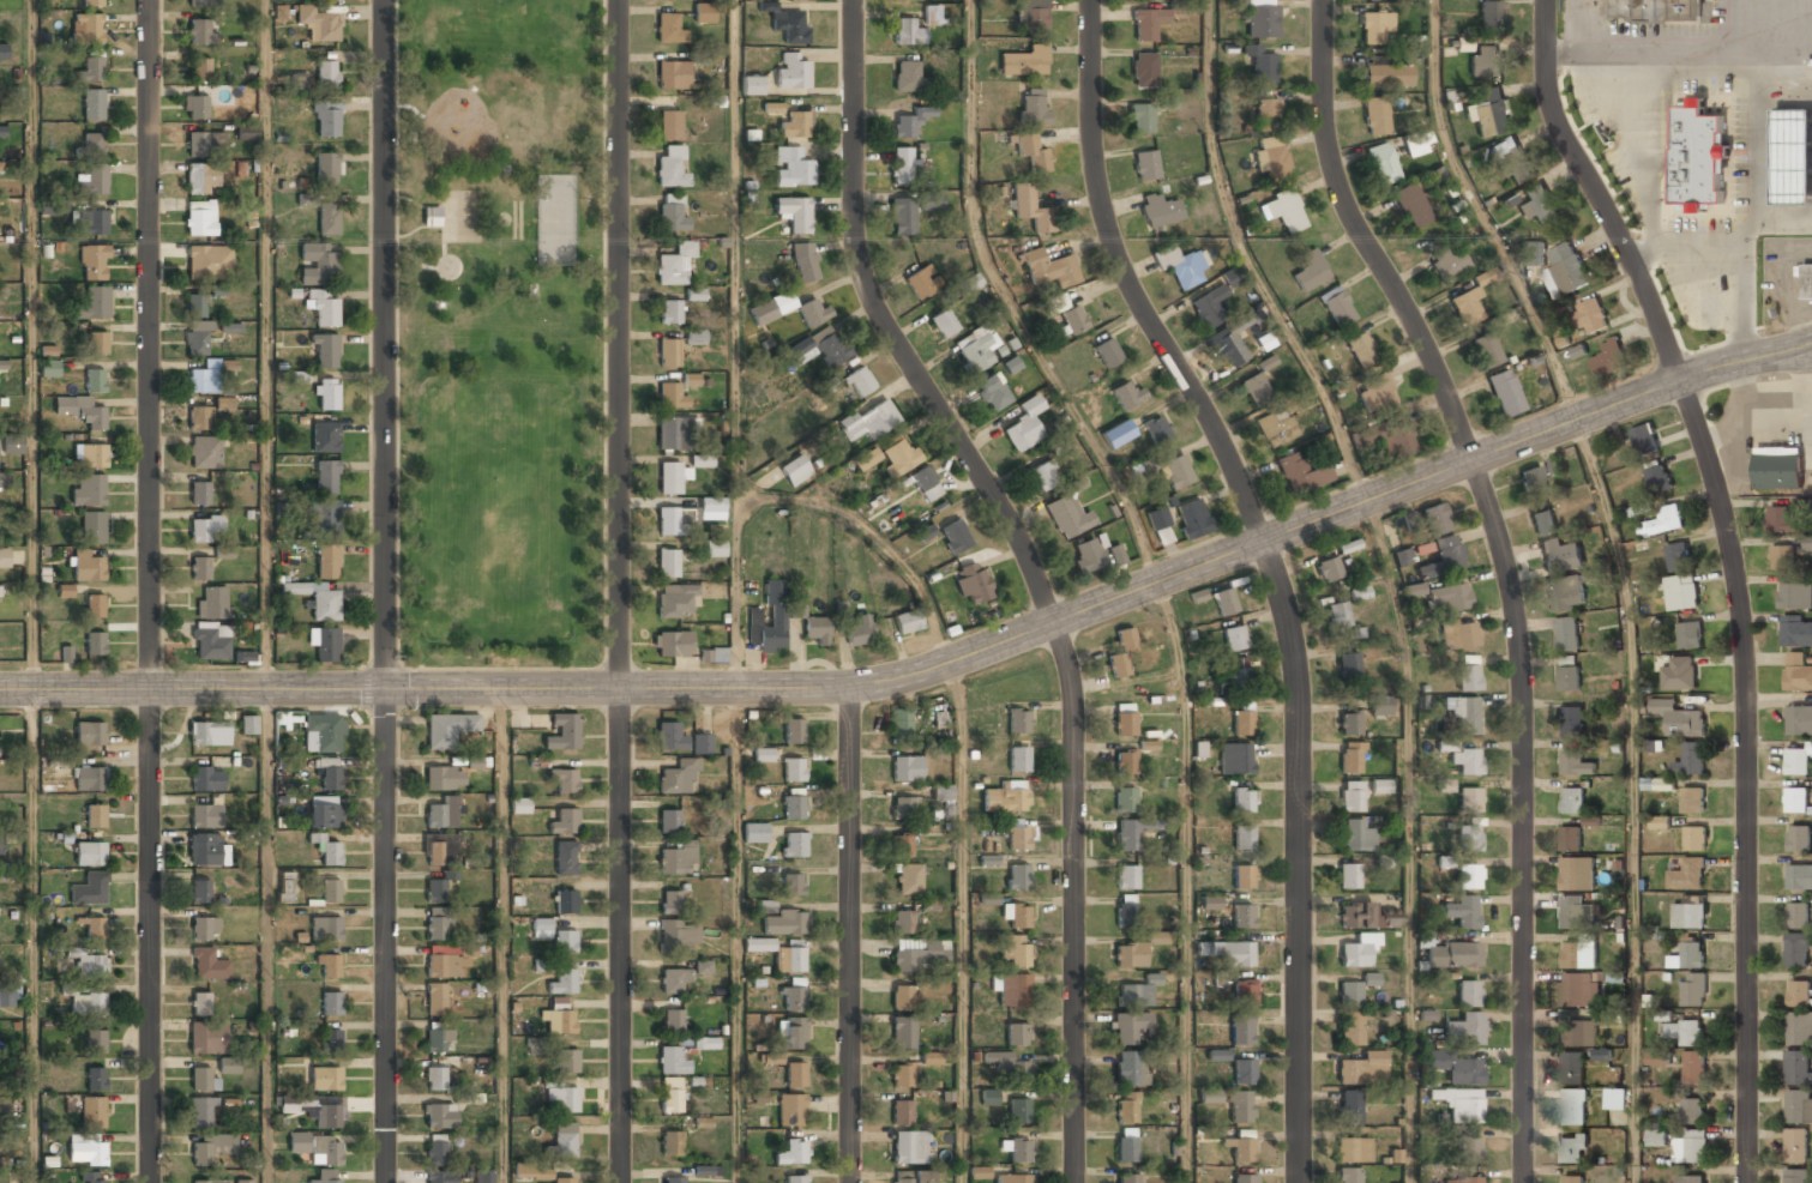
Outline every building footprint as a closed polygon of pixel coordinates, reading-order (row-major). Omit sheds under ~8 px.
[(1017,32),(1046,32),(1046,0),(1017,0),(1017,32)] [(1278,0),(1247,0),(1247,35),(1278,35),(1278,0)] [(1503,31),(1503,0),(1480,0),(1480,31),(1503,31)] [(1706,19),(1706,0),(1609,0),(1609,19),(1706,19)] [(772,31),(783,31),(784,43),(806,42),(806,12),(777,12),(777,2),(761,4),(761,11),(771,11),(772,31)] [(714,4),(696,4),(696,22),(714,22),(714,4)] [(275,19),(287,19),(287,5),(275,5),(275,19)] [(296,28),(308,28),(308,41),(338,41),(338,13),(315,13),(315,5),(296,5),(296,28)] [(925,6),(924,24),(940,24),(940,6),(925,6)] [(1170,22),(1170,10),(1133,10),(1133,43),(1156,43),(1156,22),(1170,22)] [(1390,12),(1361,12),(1361,43),(1390,43),(1390,12)] [(102,13),(72,13),(72,43),(102,43),(102,13)] [(678,13),(657,13),(657,42),(686,42),(686,29),(678,29),(678,13)] [(915,18),(895,18),(895,44),(925,44),(925,29),(915,29),(915,18)] [(217,31),(210,31),(210,19),(189,19),(189,43),(217,43),(217,31)] [(1000,74),(1046,74),(1046,43),(1024,43),(1024,53),(1000,53),(1000,74)] [(1253,55),(1253,82),(1276,82),(1276,53),(1262,53),(1262,43),(1244,43),(1244,55),(1253,55)] [(1470,76),(1501,76),(1501,44),(1470,44),(1470,76)] [(777,87),(809,87),(809,62),(799,62),(799,52),(777,52),(777,87)] [(1155,54),(1132,54),(1132,87),(1155,87),(1155,54)] [(77,70),(77,82),(103,82),(103,56),(83,56),(83,70),(77,70)] [(210,58),(191,58),(191,82),(210,82),(210,58)] [(317,60),(317,89),(338,89),(338,60),(317,60)] [(658,89),(688,89),(688,60),(658,60),(658,89)] [(895,91),(919,91),(919,61),(895,61),(895,91)] [(1411,86),(1411,65),(1365,65),(1365,86),(1411,86)] [(308,92),(308,74),(291,74),(291,92),(308,92)] [(742,93),(760,93),(760,77),(742,77),(742,93)] [(1511,131),(1503,86),(1482,89),(1485,102),(1464,105),(1468,121),(1476,119),(1479,137),(1511,131)] [(1046,87),(1019,87),(1019,122),(1046,122),(1046,87)] [(103,89),(84,90),(84,120),(103,120),(103,89)] [(207,97),(186,97),(186,120),(207,120),(207,97)] [(1280,97),(1257,97),(1257,127),(1280,127),(1280,97)] [(1674,203),(1692,203),(1692,212),(1707,212),(1707,201),(1723,201),(1723,158),(1732,158),(1732,145),(1721,144),(1721,131),(1725,131),(1725,115),(1706,115),(1706,97),(1691,97),(1691,105),(1675,104),(1674,203)] [(1365,134),(1387,134),(1387,98),(1365,98),(1365,134)] [(339,102),(315,102),(315,138),(339,138),(339,102)] [(764,112),(783,112),(782,103),(764,103),(764,112)] [(1151,134),(1151,104),(1130,104),(1130,134),(1151,134)] [(1811,202),(1811,119),(1811,109),(1775,109),(1776,202),(1811,202)] [(658,140),(681,140),(681,111),(658,111),(658,140)] [(808,138),(808,113),(782,113),(782,138),(808,138)] [(917,138),(917,115),(892,115),(892,138),(917,138)] [(255,125),(236,125),(236,140),(255,140),(255,125)] [(1433,150),(1427,131),(1403,138),(1409,157),(1433,150)] [(101,156),(104,134),(85,132),(82,155),(101,156)] [(187,133),(187,156),(223,156),(223,133),(187,133)] [(1029,173),(1049,171),(1048,135),(1017,137),(1018,156),(1029,156),(1029,173)] [(1266,174),(1280,177),(1289,144),(1262,135),(1253,168),(1268,171),(1266,174)] [(1489,150),(1512,186),(1534,171),(1511,135),(1489,150)] [(1401,179),(1389,141),(1366,149),(1378,186),(1401,179)] [(657,156),(657,187),(685,187),(685,146),(663,146),(663,156),(657,156)] [(776,147),(776,187),(813,187),(813,159),(800,159),(800,147),(776,147)] [(911,149),(892,149),(892,183),(911,183),(911,149)] [(1156,150),(1133,151),(1136,179),(1158,177),(1156,150)] [(338,153),(315,153),(315,185),(338,185),(338,153)] [(216,195),(216,164),(187,164),(187,195),(216,195)] [(77,194),(106,194),(106,165),(86,165),(86,179),(77,179),(77,194)] [(536,175),(576,175),(576,267),(536,267),(536,175)] [(1433,218),(1411,181),(1391,193),(1411,229),(1433,218)] [(1541,229),(1561,218),(1541,181),(1522,192),(1541,229)] [(1015,218),(1033,218),(1033,234),(1053,233),(1052,207),(1033,209),(1031,182),(1013,183),(1015,218)] [(1263,198),(1270,218),(1280,216),(1286,231),(1305,227),(1293,189),(1263,198)] [(1163,201),(1160,191),(1138,197),(1148,228),(1184,218),(1178,197),(1163,201)] [(942,192),(921,192),(921,211),(942,211),(942,192)] [(298,207),(317,206),(316,193),(297,194),(298,207)] [(685,195),(658,195),(658,231),(685,231),(685,195)] [(809,235),(809,198),(775,199),(775,218),(789,218),(789,235),(809,235)] [(891,199),(891,236),(914,236),(914,199),(891,199)] [(185,236),(213,236),(213,203),(185,203),(185,236)] [(338,236),(338,203),(319,203),(319,236),(338,236)] [(423,228),(440,228),(440,207),(423,207),(423,228)] [(108,211),(77,211),(77,234),(108,234),(108,211)] [(1545,242),(1520,241),(1520,265),(1545,266),(1545,242)] [(1564,294),(1589,283),(1571,241),(1546,252),(1564,294)] [(694,258),(694,242),(675,242),(675,255),(657,255),(657,285),(686,285),(686,258),(694,258)] [(790,246),(799,284),(818,280),(811,242),(790,246)] [(1427,255),(1440,282),(1469,267),(1457,242),(1427,255)] [(338,284),(337,253),(327,253),(327,243),(300,243),(300,261),(313,261),(313,267),(300,267),(300,284),(338,284)] [(1151,252),(1158,270),(1169,265),(1180,289),(1203,279),(1198,268),(1204,267),(1197,249),(1178,256),(1172,243),(1151,252)] [(106,280),(106,246),(82,246),(82,280),(106,280)] [(187,247),(187,280),(230,280),(230,247),(187,247)] [(1080,283),(1072,255),(1046,262),(1041,247),(1022,253),(1030,285),(1054,278),(1058,289),(1080,283)] [(1330,277),(1317,248),(1298,256),(1304,268),(1293,273),(1300,290),(1330,277)] [(1802,264),(1802,298),(1811,298),(1811,264),(1802,264)] [(904,278),(917,302),(941,289),(928,265),(904,278)] [(1245,279),(1236,265),(1221,274),(1230,289),(1245,279)] [(983,283),(976,273),(955,286),(963,297),(983,283)] [(1338,327),(1356,315),(1336,284),(1318,296),(1338,327)] [(1191,300),(1205,331),(1223,322),(1214,301),(1227,295),(1223,285),(1191,300)] [(109,319),(109,286),(85,286),(85,307),(72,307),(72,319),(109,319)] [(705,289),(687,288),(687,300),(704,301),(705,289)] [(1449,300),(1463,327),(1487,316),(1473,288),(1449,300)] [(338,327),(338,298),(329,298),(329,290),(312,290),(312,327),(338,327)] [(748,308),(755,325),(799,309),(806,327),(827,319),(819,297),(795,307),(790,292),(748,308)] [(206,296),(187,295),(186,316),(205,318),(206,296)] [(1049,314),(1054,310),(1067,337),(1089,326),(1078,303),(1067,308),(1060,295),(1043,303),(1049,314)] [(1579,336),(1609,324),(1599,296),(1569,308),(1579,336)] [(681,301),(661,301),(661,325),(681,325),(681,301)] [(941,339),(958,328),(946,309),(929,319),(941,339)] [(186,356),(207,356),(207,321),(186,321),(186,356)] [(242,324),(221,323),(220,332),(241,333),(242,324)] [(797,366),(819,354),(826,368),(850,356),(832,325),(789,348),(797,366)] [(995,346),(987,327),(953,340),(967,374),(993,364),(987,349),(995,346)] [(1228,369),(1250,356),(1232,327),(1211,340),(1228,369)] [(687,344),(705,344),(706,330),(687,330),(687,344)] [(1344,339),(1359,368),(1379,357),(1363,330),(1344,339)] [(108,333),(88,333),(88,356),(108,356),(108,333)] [(1473,337),(1480,368),(1500,363),(1494,333),(1473,337)] [(315,368),(338,368),(338,334),(315,334),(315,368)] [(1094,346),(1106,368),(1122,358),(1110,337),(1094,346)] [(1600,344),(1603,351),(1589,358),(1599,379),(1629,364),(1617,337),(1600,344)] [(679,367),(679,339),(658,339),(658,367),(679,367)] [(59,360),(41,360),(41,377),(59,378),(59,360)] [(218,393),(218,360),(204,360),(204,370),(187,370),(187,393),(218,393)] [(844,376),(856,399),(875,388),(863,367),(844,376)] [(1524,408),(1509,368),(1486,376),(1501,417),(1524,408)] [(85,393),(104,393),(104,370),(85,370),(85,393)] [(1239,381),(1251,405),(1272,396),(1260,370),(1239,381)] [(974,384),(991,414),(1011,402),(994,372),(974,384)] [(699,373),(683,373),(683,386),(698,386),(699,373)] [(1356,385),(1366,414),(1397,403),(1389,374),(1356,385)] [(821,383),(826,393),(838,387),(833,377),(821,383)] [(338,410),(338,379),(315,379),(315,410),(338,410)] [(1146,398),(1142,386),(1133,390),(1130,380),(1110,388),(1120,410),(1146,398)] [(658,408),(687,408),(687,396),(680,396),(680,384),(658,384),(658,408)] [(1759,408),(1789,408),(1789,390),(1759,390),(1759,408)] [(1043,436),(1031,416),(1045,408),(1036,394),(1018,405),(1025,416),(1001,430),(1016,453),(1043,436)] [(234,397),(215,397),(215,410),(234,411),(234,397)] [(837,424),(847,442),(866,431),(869,439),(899,423),(886,399),(837,424)] [(79,429),(106,429),(106,408),(79,408),(79,429)] [(209,408),(188,408),(188,429),(209,429),(209,408)] [(1296,437),(1288,410),(1257,418),(1264,446),(1296,437)] [(1154,446),(1172,436),(1161,416),(1143,424),(1154,446)] [(658,451),(687,451),(687,418),(658,418),(658,451)] [(1135,437),(1128,420),(1101,432),(1108,449),(1135,437)] [(313,451),(338,451),(338,421),(313,421),(313,451)] [(1660,449),(1650,422),(1631,428),(1639,455),(1660,449)] [(1386,434),(1398,457),(1416,447),(1404,425),(1386,434)] [(891,479),(920,461),(903,434),(855,464),(860,472),(880,460),(891,479)] [(191,469),(221,469),(221,436),(191,436),(191,469)] [(23,453),(23,437),(4,437),(4,453),(23,453)] [(107,445),(78,445),(78,466),(107,466),(107,445)] [(1288,494),(1347,475),(1341,458),(1304,470),(1298,451),(1276,458),(1288,494)] [(1802,488),(1802,451),(1754,451),(1754,488),(1802,488)] [(1157,464),(1169,491),(1194,479),(1181,453),(1157,464)] [(790,487),(812,473),(800,454),(778,467),(790,487)] [(713,467),(713,455),(691,456),(691,467),(713,467)] [(1553,475),(1562,472),(1556,456),(1548,458),(1553,475)] [(315,494),(338,494),(338,460),(315,460),(315,494)] [(1027,471),(1037,494),(1059,483),(1049,460),(1027,471)] [(658,495),(681,495),(681,463),(658,463),(658,495)] [(1645,469),(1653,494),(1673,488),(1666,463),(1645,469)] [(1519,471),(1527,499),(1548,491),(1540,464),(1519,471)] [(910,477),(928,503),(944,493),(925,466),(910,477)] [(8,491),(10,473),(0,473),(0,491),(8,491)] [(104,473),(72,473),(72,503),(104,503),(104,473)] [(191,506),(210,506),(210,482),(191,482),(191,506)] [(1070,494),(1045,508),(1065,541),(1089,526),(1070,494)] [(724,499),(700,499),(700,520),(724,520),(724,499)] [(1175,507),(1185,539),(1211,531),(1202,499),(1175,507)] [(315,535),(338,535),(338,501),(315,501),(315,535)] [(1420,509),(1428,536),(1451,529),(1443,502),(1420,509)] [(1627,508),(1629,517),(1653,511),(1651,502),(1627,508)] [(1638,526),(1645,541),(1685,520),(1676,502),(1659,511),(1661,515),(1638,526)] [(1766,532),(1802,532),(1802,517),(1789,517),(1789,506),(1766,506),(1766,532)] [(1146,512),(1157,544),(1172,539),(1161,507),(1146,512)] [(1530,513),(1536,536),(1557,531),(1551,508),(1530,513)] [(658,509),(658,536),(681,536),(681,524),(692,524),(692,509),(658,509)] [(104,511),(82,511),(82,543),(104,543),(104,511)] [(191,518),(191,541),(221,541),(221,518),(191,518)] [(971,547),(961,519),(939,527),(950,555),(971,547)] [(1433,539),(1438,562),(1416,567),(1419,578),(1464,568),(1456,535),(1433,539)] [(1104,566),(1095,537),(1071,545),(1080,574),(1104,566)] [(1563,545),(1561,537),(1539,541),(1546,574),(1584,567),(1579,542),(1563,545)] [(1804,537),(1804,548),(1811,548),(1811,537),(1804,537)] [(724,542),(706,542),(706,556),(724,556),(724,542)] [(1691,567),(1687,543),(1666,545),(1669,569),(1691,567)] [(317,544),(317,579),(338,579),(338,544),(317,544)] [(1772,568),(1793,568),(1793,544),(1772,544),(1772,568)] [(0,548),(0,568),(9,568),(9,548),(0,548)] [(234,548),(216,548),(215,558),(234,559),(234,548)] [(1117,565),(1126,561),(1120,548),(1111,552),(1117,565)] [(1397,567),(1412,564),(1408,548),(1393,552),(1397,567)] [(74,580),(104,580),(104,557),(89,557),(89,549),(74,549),(74,580)] [(658,550),(658,579),(678,579),(678,550),(658,550)] [(1324,585),(1343,575),(1335,556),(1314,565),(1324,585)] [(191,581),(210,581),(210,557),(191,557),(191,581)] [(968,606),(994,594),(979,561),(953,573),(968,606)] [(1585,605),(1579,574),(1546,580),(1552,612),(1585,605)] [(1668,609),(1698,606),(1694,574),(1666,578),(1668,609)] [(783,581),(767,581),(767,627),(760,627),(760,609),(748,609),(748,644),(758,644),(758,652),(784,651),(783,581)] [(1426,595),(1424,583),(1402,586),(1404,598),(1426,595)] [(1780,583),(1780,609),(1811,609),(1811,583),(1780,583)] [(73,585),(58,585),(58,597),(73,597),(73,585)] [(338,591),(325,591),(325,585),(313,585),(313,621),(338,621),(338,591)] [(658,617),(691,617),(691,597),(728,597),(728,585),(658,585),(658,617)] [(1429,585),(1429,610),(1468,610),(1468,585),(1429,585)] [(225,587),(204,587),(204,600),(197,600),(197,618),(225,618),(225,587)] [(1211,594),(1220,616),(1238,610),(1229,587),(1211,594)] [(1191,593),(1193,602),(1203,600),(1202,592),(1191,593)] [(103,618),(103,594),(85,594),(85,618),(103,618)] [(1352,623),(1346,600),(1326,605),(1331,628),(1352,623)] [(792,619),(805,618),(805,603),(791,604),(792,619)] [(893,615),(898,634),(922,628),(917,609),(893,615)] [(859,626),(845,629),(849,647),(875,641),(868,614),(857,616),(859,626)] [(1781,615),(1781,646),(1811,646),(1811,622),(1805,622),(1805,615),(1781,615)] [(1578,650),(1577,616),(1555,616),(1555,650),(1578,650)] [(817,647),(829,647),(829,618),(803,618),(803,639),(817,639),(817,647)] [(1439,623),(1441,650),(1476,646),(1475,621),(1439,623)] [(1702,647),(1702,622),(1678,622),(1678,647),(1702,647)] [(194,659),(229,659),(229,635),(217,635),(217,626),(194,626),(194,659)] [(1222,628),(1224,652),(1246,648),(1242,626),(1222,628)] [(1120,652),(1107,656),(1112,677),(1130,674),(1124,651),(1137,647),(1132,627),(1114,630),(1120,652)] [(338,628),(315,628),(315,662),(338,662),(338,628)] [(104,632),(85,632),(85,656),(104,656),(104,632)] [(691,657),(691,633),(655,633),(655,657),(691,657)] [(726,659),(724,648),(702,651),(703,663),(726,659)] [(1811,690),(1811,665),(1806,665),(1806,651),(1786,651),(1786,690),(1811,690)] [(1359,653),(1338,653),(1338,678),(1359,678),(1359,653)] [(1694,688),(1694,656),(1672,657),(1672,666),(1661,666),(1662,689),(1694,688)] [(1233,669),(1245,668),(1244,659),(1233,660),(1233,669)] [(1457,665),(1457,690),(1479,690),(1479,665),(1457,665)] [(1559,665),(1559,690),(1579,690),(1579,665),(1559,665)] [(1231,691),(1251,688),(1248,668),(1228,670),(1231,691)] [(1371,716),(1390,716),(1390,698),(1371,698),(1371,716)] [(1477,698),(1444,698),(1444,710),(1457,710),(1457,735),(1477,735),(1477,698)] [(1666,735),(1704,735),(1704,710),(1675,710),(1675,698),(1651,698),(1651,713),(1666,713),(1666,735)] [(1114,736),(1133,736),(1133,702),(1114,702),(1114,736)] [(1560,706),(1560,735),(1583,735),(1583,706),(1560,706)] [(1786,735),(1811,734),(1811,706),(1786,706),(1786,735)] [(891,741),(910,741),(910,710),(891,710),(891,741)] [(1009,734),(1029,734),(1029,710),(1009,710),(1009,734)] [(1234,710),(1234,735),(1252,735),(1252,710),(1234,710)] [(579,748),(579,712),(552,712),(552,725),(556,725),(556,736),(543,736),(543,748),(579,748)] [(1340,735),(1359,735),(1359,712),(1340,712),(1340,735)] [(241,735),(257,735),(257,716),(241,716),(241,735)] [(305,732),(315,732),(315,753),(342,753),(342,716),(305,716),(305,732)] [(478,716),(427,716),(427,749),(454,749),(454,731),(478,731),(478,716)] [(784,719),(784,746),(802,746),(802,719),(784,719)] [(76,746),(104,746),(104,722),(76,722),(76,746)] [(229,722),(191,722),(191,746),(229,746),(229,722)] [(687,735),(678,735),(678,722),(657,722),(657,749),(687,749),(687,735)] [(711,754),(711,735),(692,735),(692,754),(711,754)] [(1140,742),(1140,751),(1158,750),(1157,741),(1140,742)] [(1704,773),(1704,741),(1684,741),(1684,761),(1674,761),(1674,773),(1704,773)] [(1786,748),(1786,774),(1808,774),(1808,756),(1811,756),(1811,742),(1808,742),(1808,748),(1786,748)] [(1221,773),(1253,773),(1253,743),(1221,743),(1221,773)] [(1340,743),(1340,774),(1362,774),(1362,743),(1340,743)] [(754,761),(773,762),(773,749),(754,748),(754,761)] [(1029,748),(1010,748),(1010,772),(1029,772),(1029,748)] [(1136,749),(1114,749),(1114,774),(1136,774),(1136,749)] [(1451,749),(1451,763),(1458,763),(1458,774),(1480,774),(1480,749),(1451,749)] [(1561,774),(1595,774),(1595,762),(1583,762),(1583,749),(1561,749),(1561,774)] [(482,769),(482,757),(467,757),(467,769),(482,769)] [(921,758),(891,758),(891,781),(921,781),(921,758)] [(678,768),(658,768),(658,793),(691,793),(691,781),(697,781),(697,759),(678,759),(678,768)] [(783,781),(803,781),(803,759),(783,759),(783,781)] [(339,791),(339,761),(321,761),(321,791),(339,791)] [(106,790),(106,767),(74,767),(74,790),(106,790)] [(223,791),(223,767),(189,767),(189,791),(223,791)] [(426,790),(462,790),(462,768),(426,768),(426,790)] [(577,792),(577,768),(549,768),(549,780),(559,780),(559,792),(577,792)] [(1675,779),(1654,779),(1654,778),(1643,778),(1643,790),(1675,789),(1675,779)] [(1372,793),(1391,793),(1391,779),(1371,780),(1372,793)] [(1454,780),(1439,780),(1439,792),(1454,792),(1454,780)] [(1340,811),(1362,811),(1362,781),(1340,781),(1340,811)] [(933,786),(933,802),(951,802),(950,785),(933,786)] [(983,811),(1027,811),(1027,786),(983,786),(983,811)] [(1134,811),(1134,786),(1115,786),(1115,811),(1134,811)] [(1563,811),(1584,811),(1584,786),(1563,786),(1563,811)] [(1704,786),(1681,786),(1681,813),(1704,813),(1704,786)] [(1786,811),(1807,811),(1807,786),(1786,786),(1786,811)] [(1234,787),(1234,811),(1253,811),(1253,787),(1234,787)] [(1480,787),(1458,787),(1458,811),(1480,811),(1480,787)] [(460,802),(445,795),(438,808),(432,804),(425,820),(447,831),(460,802)] [(803,817),(803,796),(783,796),(783,817),(803,817)] [(913,797),(892,797),(892,819),(913,819),(913,797)] [(530,798),(511,799),(511,814),(530,813),(530,798)] [(339,828),(339,804),(308,804),(308,828),(339,828)] [(85,828),(104,828),(104,805),(85,805),(85,828)] [(221,805),(191,805),(191,828),(221,828),(221,805)] [(578,808),(556,808),(556,821),(549,821),(549,834),(578,834),(578,808)] [(658,810),(658,833),(681,833),(681,810),(658,810)] [(1670,815),(1651,816),(1651,828),(1670,828),(1670,815)] [(1601,816),(1584,816),(1584,825),(1600,825),(1601,816)] [(1116,850),(1138,850),(1138,829),(1157,829),(1157,819),(1116,819),(1116,850)] [(1342,819),(1342,851),(1374,851),(1374,829),(1362,829),(1362,819),(1342,819)] [(744,841),(766,841),(766,822),(744,822),(744,841)] [(1253,850),(1253,825),(1234,825),(1234,850),(1253,850)] [(1457,825),(1457,850),(1480,850),(1480,825),(1457,825)] [(1705,825),(1685,825),(1685,850),(1705,850),(1705,825)] [(1788,850),(1810,850),(1810,825),(1788,825),(1788,850)] [(1006,827),(1006,849),(1028,849),(1028,827),(1006,827)] [(1559,827),(1559,850),(1582,850),(1582,827),(1559,827)] [(806,831),(783,831),(783,856),(806,856),(806,831)] [(189,834),(189,868),(219,868),(219,834),(189,834)] [(339,843),(323,843),(323,834),(309,834),(309,843),(321,843),(321,865),(339,865),(339,843)] [(425,865),(456,865),(456,834),(425,834),(425,865)] [(891,834),(891,858),(911,858),(911,834),(891,834)] [(693,840),(674,840),(674,850),(660,850),(660,874),(693,874),(693,840)] [(555,875),(576,875),(576,841),(555,841),(555,875)] [(106,864),(106,843),(76,843),(76,864),(106,864)] [(1560,891),(1595,891),(1595,856),(1560,856),(1560,891)] [(1703,888),(1704,856),(1684,856),(1682,870),(1668,870),(1667,887),(1703,888)] [(1481,863),(1457,863),(1457,887),(1481,887),(1481,863)] [(921,864),(898,864),(898,895),(921,895),(921,864)] [(1028,864),(1007,864),(1007,889),(1028,889),(1028,864)] [(1118,864),(1118,887),(1138,887),(1138,864),(1118,864)] [(1338,889),(1359,889),(1359,864),(1338,864),(1338,889)] [(1787,888),(1811,888),(1811,864),(1787,864),(1787,888)] [(1233,865),(1233,889),(1253,889),(1253,865),(1233,865)] [(70,905),(106,905),(106,871),(85,871),(85,886),(70,886),(70,905)] [(442,880),(459,880),(459,871),(443,871),(442,880)] [(291,873),(279,873),(279,901),(291,901),(291,873)] [(783,895),(802,895),(802,873),(783,873),(783,895)] [(209,880),(191,880),(192,905),(210,904),(209,880)] [(323,880),(323,903),(339,903),(339,880),(323,880)] [(427,880),(427,903),(445,903),(445,880),(427,880)] [(681,913),(681,891),(661,891),(661,913),(681,913)] [(576,892),(554,892),(554,915),(576,915),(576,892)] [(1136,928),(1136,893),(1116,893),(1116,928),(1136,928)] [(1455,928),(1477,928),(1477,894),(1455,894),(1455,904),(1441,904),(1441,916),(1455,916),(1455,928)] [(1561,927),(1593,927),(1593,905),(1584,905),(1584,895),(1561,895),(1561,927)] [(1202,910),(1221,910),(1221,897),(1202,897),(1202,910)] [(758,913),(775,913),(775,901),(759,901),(758,913)] [(1787,901),(1787,927),(1810,927),(1810,901),(1787,901)] [(1673,928),(1705,928),(1705,903),(1673,903),(1673,928)] [(1030,928),(1030,904),(1004,904),(1004,928),(1030,928)] [(1340,927),(1389,927),(1389,916),(1373,916),(1373,904),(1340,904),(1340,927)] [(1232,928),(1253,928),(1253,905),(1232,905),(1232,928)] [(427,909),(427,940),(445,940),(445,909),(427,909)] [(805,910),(778,910),(778,915),(763,915),(763,932),(805,932),(805,910)] [(892,912),(892,934),(914,934),(914,912),(892,912)] [(104,917),(86,917),(86,940),(104,940),(104,917)] [(216,919),(192,917),(191,940),(215,942),(216,919)] [(342,917),(312,917),(312,940),(342,940),(342,917)] [(660,921),(660,950),(698,950),(698,921),(660,921)] [(549,936),(548,922),(534,923),(535,937),(549,936)] [(576,930),(555,930),(555,953),(576,953),(576,930)] [(1432,947),(1431,931),(1418,932),(1418,947),(1432,947)] [(1169,932),(1147,932),(1147,945),(1169,946),(1169,932)] [(1340,967),(1368,967),(1368,948),(1378,948),(1378,932),(1355,932),(1355,944),(1340,944),(1340,967)] [(1786,966),(1811,966),(1811,932),(1786,932),(1786,966)] [(1003,967),(1028,967),(1028,936),(1003,936),(1003,967)] [(775,972),(803,971),(803,940),(787,940),(788,947),(776,947),(776,937),(744,938),(745,952),(775,950),(775,972)] [(1668,967),(1704,967),(1704,941),(1681,941),(1681,956),(1668,956),(1668,967)] [(1145,967),(1145,942),(1114,942),(1114,967),(1145,967)] [(1253,942),(1204,942),(1204,966),(1253,966),(1253,942)] [(1480,967),(1480,942),(1427,942),(1427,967),(1480,967)] [(1596,942),(1563,942),(1563,967),(1596,967),(1596,942)] [(193,947),(193,979),(229,979),(229,961),(213,961),(213,947),(193,947)] [(944,964),(944,948),(892,948),(892,973),(919,973),(919,964),(944,964)] [(76,954),(76,976),(108,976),(108,954),(76,954)] [(341,954),(317,954),(317,977),(341,977),(341,954)] [(427,978),(458,978),(458,954),(427,954),(427,978)] [(697,972),(708,970),(706,961),(696,962),(697,972)] [(548,980),(548,992),(576,992),(576,967),(558,967),(558,980),(548,980)] [(682,994),(682,983),(690,983),(690,970),(661,970),(661,994),(682,994)] [(1564,982),(1553,982),(1553,1007),(1596,1007),(1596,972),(1564,972),(1564,982)] [(1158,985),(1158,973),(1145,973),(1145,985),(1118,985),(1118,1007),(1150,1008),(1151,985),(1158,985)] [(1380,973),(1363,973),(1363,986),(1380,986),(1380,973)] [(1704,973),(1682,973),(1682,1007),(1704,1007),(1704,973)] [(999,1007),(1029,1007),(1029,976),(999,976),(999,1007)] [(782,1010),(803,1010),(803,979),(793,979),(793,986),(782,986),(782,1010)] [(1256,979),(1234,979),(1234,1004),(1256,1004),(1256,979)] [(1810,979),(1789,979),(1789,1007),(1810,1007),(1810,979)] [(1457,1007),(1480,1007),(1480,980),(1457,980),(1457,1007)] [(445,983),(427,983),(427,1016),(445,1016),(445,983)] [(1340,1007),(1360,1007),(1360,983),(1340,983),(1340,1007)] [(891,1010),(911,1010),(911,985),(891,985),(891,1010)] [(342,1014),(341,991),(323,992),(323,1014),(342,1014)] [(4,992),(0,1002),(8,1006),(12,996),(4,992)] [(210,992),(191,992),(191,1014),(210,1014),(210,992)] [(106,1016),(106,995),(72,995),(72,1016),(106,1016)] [(576,1009),(565,1009),(566,997),(550,997),(550,1009),(540,1009),(540,1020),(548,1021),(548,1032),(576,1032),(576,1009)] [(684,1033),(684,1010),(662,1010),(662,1033),(684,1033)] [(1341,1045),(1362,1045),(1362,1012),(1341,1012),(1341,1045)] [(1811,1044),(1811,1012),(1787,1012),(1787,1044),(1811,1044)] [(1150,1013),(1114,1013),(1114,1045),(1136,1045),(1136,1030),(1150,1030),(1150,1013)] [(1444,1022),(1444,1044),(1481,1044),(1481,1013),(1459,1013),(1459,1022),(1444,1022)] [(1253,1014),(1230,1014),(1230,1045),(1253,1045),(1253,1014)] [(891,1049),(914,1049),(914,1016),(891,1016),(891,1049)] [(806,1049),(806,1018),(783,1018),(783,1049),(806,1049)] [(1564,1045),(1596,1045),(1596,1020),(1564,1020),(1564,1045)] [(1702,1043),(1702,1021),(1664,1021),(1664,1043),(1702,1043)] [(191,1054),(224,1054),(224,1024),(191,1024),(191,1054)] [(1006,1025),(1006,1046),(1028,1046),(1028,1025),(1006,1025)] [(106,1054),(106,1030),(86,1030),(86,1054),(106,1054)] [(339,1048),(341,1030),(323,1030),(323,1048),(339,1048)] [(452,1042),(452,1030),(427,1030),(427,1054),(445,1054),(445,1042),(452,1042)] [(542,1038),(528,1038),(528,1055),(542,1054),(542,1038)] [(693,1049),(719,1050),(719,1038),(693,1038),(693,1049)] [(688,1060),(680,1060),(680,1046),(658,1046),(658,1075),(688,1075),(688,1060)] [(559,1073),(578,1073),(578,1049),(559,1049),(559,1073)] [(1612,1049),(1594,1049),(1594,1061),(1612,1061),(1612,1049)] [(1229,1061),(1229,1050),(1208,1050),(1208,1062),(1229,1061)] [(1385,1082),(1385,1050),(1362,1050),(1362,1061),(1337,1061),(1338,1084),(1385,1082)] [(1810,1070),(1810,1050),(1786,1050),(1786,1085),(1811,1085),(1811,1070),(1810,1070)] [(1563,1084),(1583,1084),(1583,1051),(1563,1051),(1563,1084)] [(1685,1051),(1685,1084),(1704,1084),(1704,1051),(1685,1051)] [(941,1053),(922,1052),(921,1065),(941,1065),(941,1053)] [(983,1062),(997,1063),(995,1072),(1009,1072),(1009,1080),(1029,1081),(1029,1062),(1011,1062),(1012,1054),(985,1052),(983,1062)] [(1115,1052),(1115,1085),(1138,1085),(1138,1052),(1115,1052)] [(1648,1063),(1664,1063),(1663,1052),(1647,1052),(1648,1063)] [(763,1065),(783,1064),(782,1054),(763,1054),(763,1065)] [(1481,1084),(1481,1057),(1428,1057),(1428,1070),(1447,1070),(1447,1084),(1481,1084)] [(237,1060),(221,1060),(221,1074),(237,1074),(237,1060)] [(1253,1085),(1253,1060),(1233,1060),(1233,1085),(1253,1085)] [(787,1063),(787,1088),(806,1088),(806,1063),(787,1063)] [(891,1086),(911,1086),(911,1063),(891,1063),(891,1086)] [(104,1092),(104,1067),(88,1067),(88,1092),(104,1092)] [(309,1091),(342,1091),(342,1067),(309,1067),(309,1091)] [(445,1091),(445,1067),(426,1067),(426,1091),(445,1091)] [(191,1068),(191,1092),(216,1092),(216,1080),(210,1080),(210,1068),(191,1068)] [(661,1113),(682,1113),(682,1079),(661,1079),(661,1113)] [(578,1112),(578,1085),(544,1085),(544,1112),(578,1112)] [(1625,1088),(1605,1088),(1605,1109),(1625,1109),(1625,1088)] [(981,1105),(999,1105),(999,1090),(982,1089),(981,1105)] [(1341,1090),(1341,1123),(1361,1123),(1361,1090),(1341,1090)] [(1447,1100),(1447,1123),(1480,1123),(1480,1090),(1429,1090),(1429,1100),(1447,1100)] [(1563,1090),(1563,1124),(1585,1124),(1585,1090),(1563,1090)] [(1787,1122),(1811,1122),(1811,1100),(1810,1100),(1810,1091),(1787,1091),(1787,1122)] [(1137,1092),(1116,1092),(1116,1123),(1137,1123),(1137,1092)] [(1216,1092),(1203,1092),(1202,1100),(1216,1100),(1216,1092)] [(1228,1092),(1228,1123),(1251,1123),(1251,1092),(1228,1092)] [(283,1113),(313,1106),(309,1094),(279,1101),(283,1113)] [(803,1127),(803,1094),(778,1094),(778,1127),(803,1127)] [(106,1098),(82,1098),(82,1125),(106,1125),(106,1098)] [(191,1129),(212,1129),(212,1098),(191,1098),(191,1129)] [(1009,1123),(1029,1123),(1029,1098),(1009,1098),(1009,1123)] [(1704,1098),(1682,1098),(1682,1123),(1704,1123),(1704,1098)] [(8,1113),(8,1099),(0,1099),(0,1113),(8,1113)] [(911,1100),(892,1100),(892,1125),(911,1125),(911,1100)] [(456,1104),(425,1104),(425,1129),(456,1129),(456,1104)] [(341,1129),(341,1105),(317,1105),(317,1129),(341,1129)] [(574,1158),(574,1123),(553,1123),(553,1158),(574,1158)] [(1786,1128),(1786,1161),(1807,1161),(1807,1128),(1786,1128)] [(1664,1129),(1649,1129),(1649,1145),(1664,1145),(1664,1129)] [(1674,1139),(1674,1161),(1708,1161),(1708,1129),(1685,1129),(1685,1139),(1674,1139)] [(681,1131),(661,1131),(661,1157),(681,1157),(681,1131)] [(927,1133),(893,1133),(893,1164),(927,1164),(927,1133)] [(289,1153),(308,1153),(308,1134),(289,1134),(289,1153)] [(1136,1161),(1136,1135),(1118,1135),(1118,1161),(1136,1161)] [(192,1136),(192,1166),(210,1166),(210,1154),(237,1153),(236,1136),(192,1136)] [(445,1164),(445,1136),(427,1136),(427,1164),(445,1164)] [(1560,1136),(1560,1163),(1585,1163),(1585,1136),(1560,1136)] [(323,1154),(323,1165),(342,1165),(342,1137),(312,1137),(312,1154),(323,1154)] [(1480,1161),(1480,1137),(1457,1137),(1457,1161),(1480,1161)] [(1253,1163),(1253,1139),(1223,1139),(1223,1148),(1233,1148),(1233,1163),(1253,1163)] [(1336,1163),(1368,1163),(1368,1139),(1336,1139),(1336,1163)] [(1010,1163),(1030,1163),(1030,1140),(1010,1140),(1010,1163)] [(68,1166),(106,1166),(106,1141),(68,1141),(68,1166)] [(787,1153),(775,1153),(775,1164),(806,1164),(806,1141),(787,1141),(787,1153)] [(537,1162),(514,1163),(514,1179),(552,1179),(552,1169),(537,1169),(537,1162)] [(723,1166),(695,1165),(695,1176),(722,1177),(723,1166)] [(990,1167),(970,1167),(970,1179),(989,1179),(990,1167)] [(1784,1182),(1808,1182),(1808,1167),(1784,1167),(1784,1182)] [(310,1182),(341,1182),(341,1179),(335,1179),(335,1169),(318,1170),(318,1180),(310,1180),(310,1182)] [(1337,1169),(1337,1182),(1359,1182),(1359,1169),(1337,1169)] [(475,1170),(475,1182),(493,1182),(493,1170),(475,1170)] [(457,1171),(427,1171),(427,1182),(457,1182),(457,1171)] [(910,1171),(910,1173),(895,1173),(895,1182),(929,1182),(929,1171),(910,1171)] [(104,1172),(85,1172),(85,1182),(104,1182),(104,1172)] [(1118,1173),(1118,1182),(1138,1182),(1138,1173),(1118,1173)] [(997,1175),(997,1182),(1030,1182),(1030,1175),(997,1175)] [(1257,1175),(1234,1175),(1234,1182),(1257,1182),(1257,1175)]
